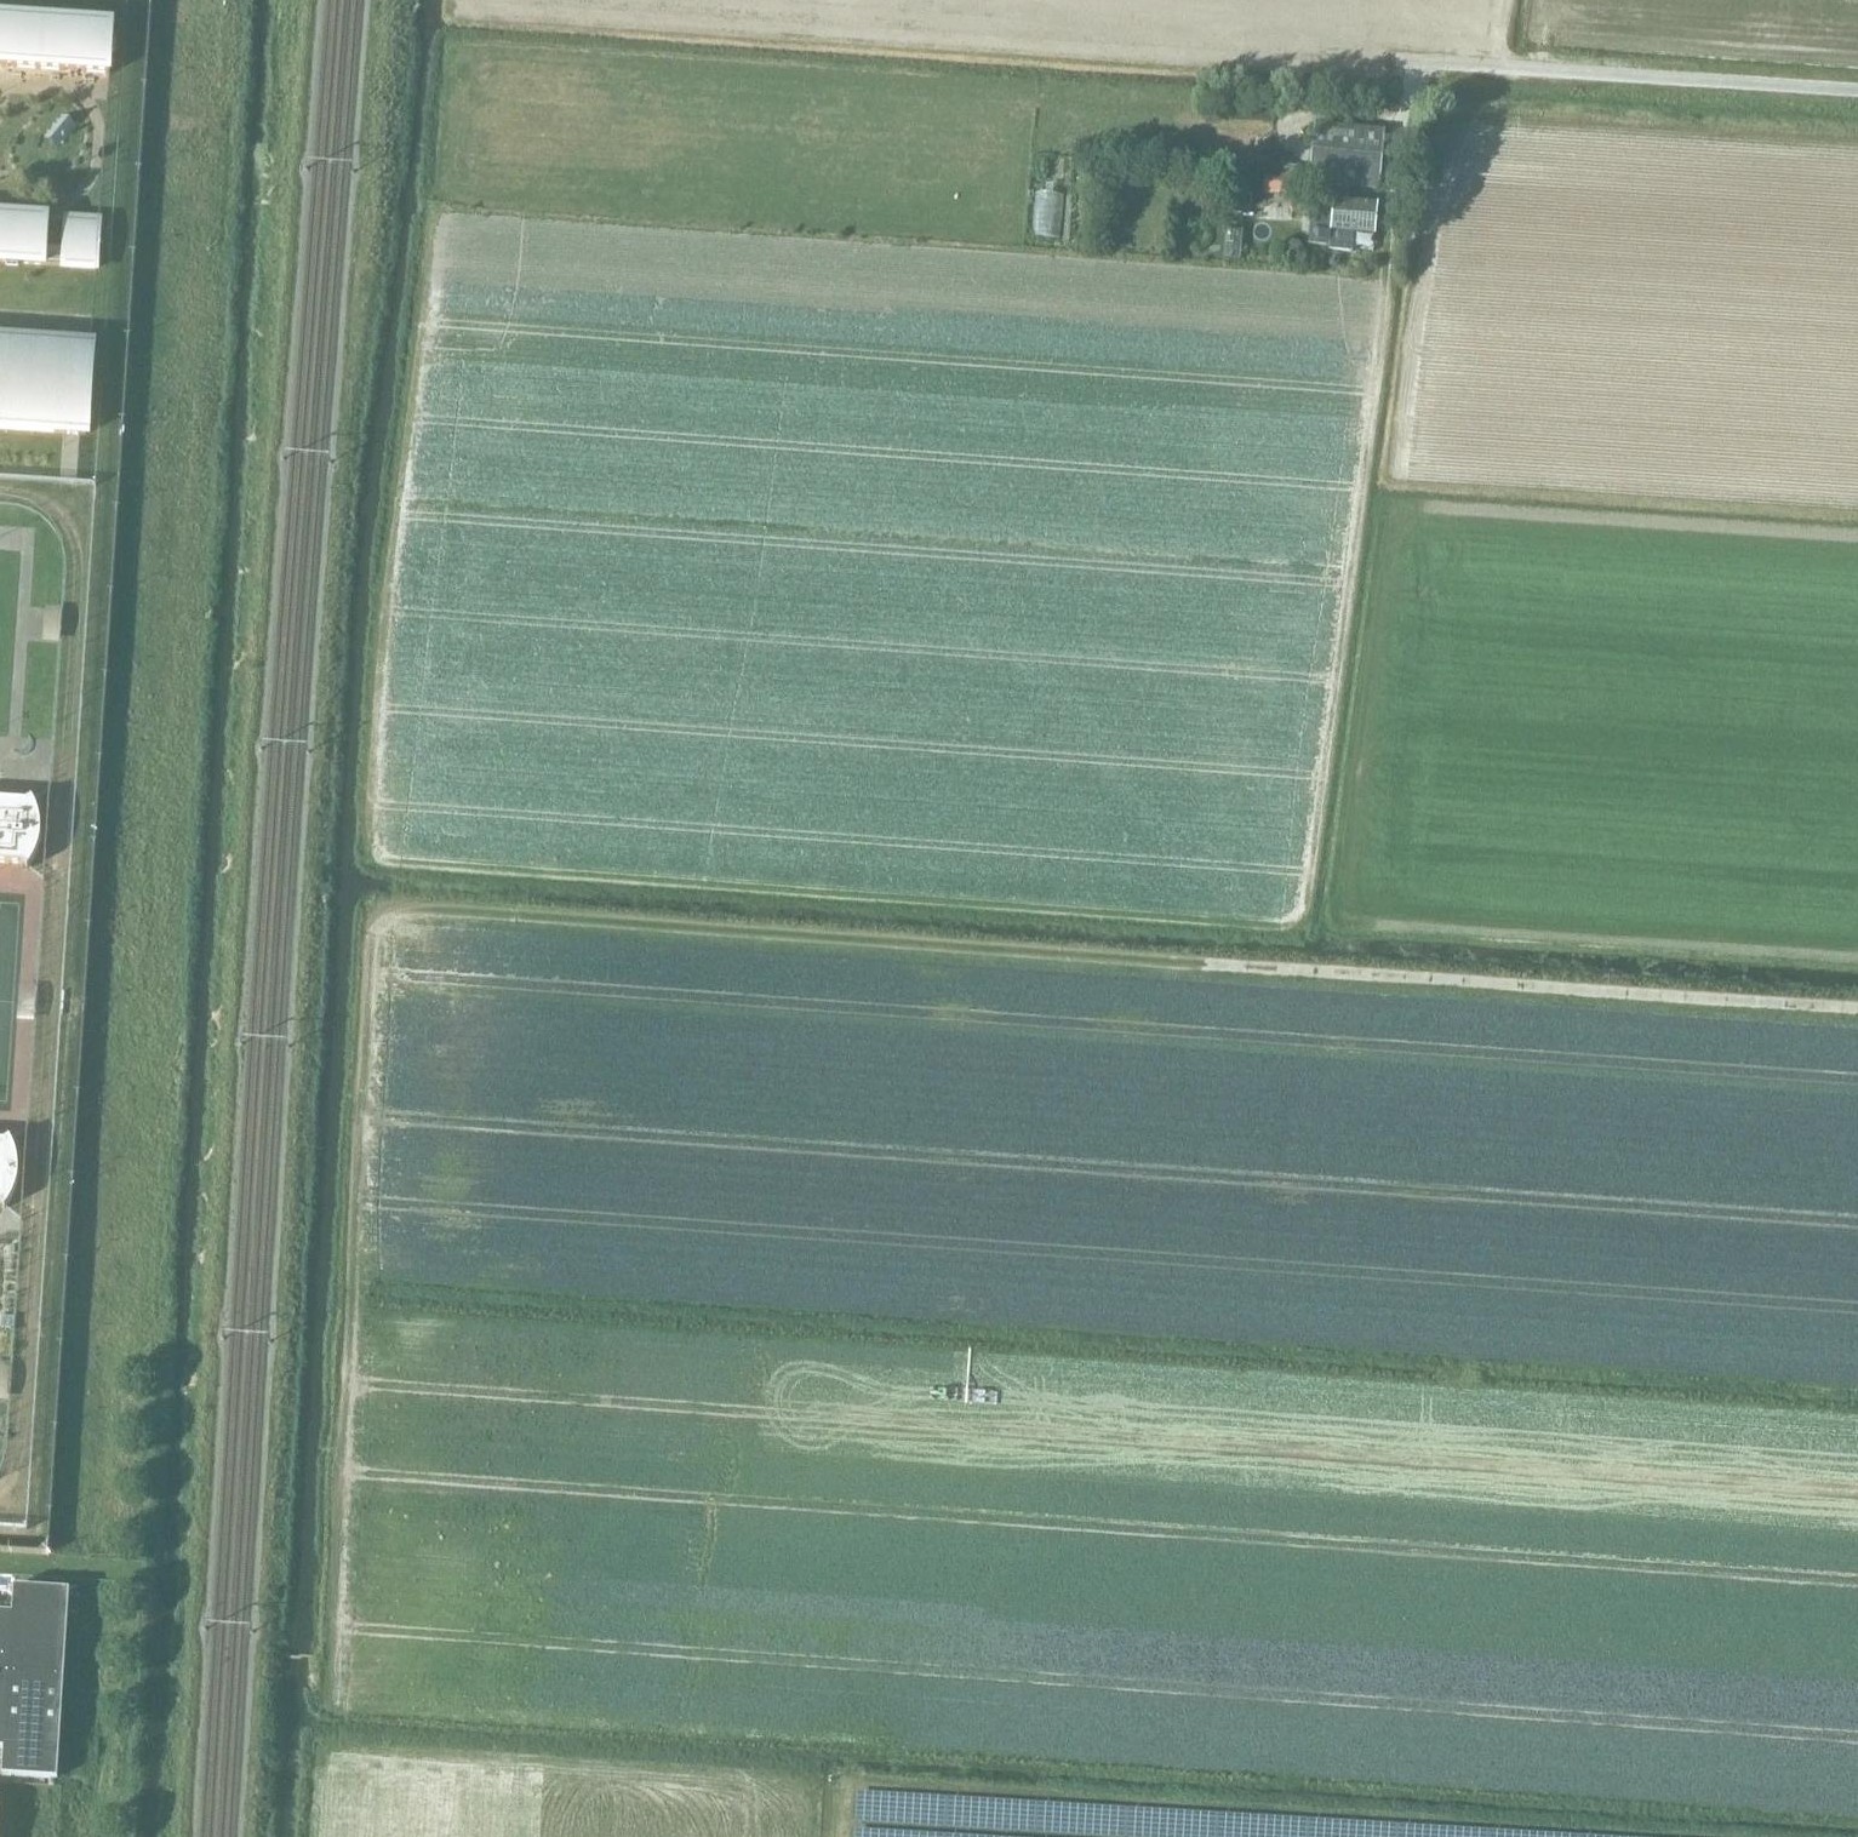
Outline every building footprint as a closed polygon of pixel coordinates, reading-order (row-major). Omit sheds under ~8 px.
[(113,78),(116,29),(90,27),(91,12),(65,10),(64,26),(20,23),(21,7),(0,6),(0,71),(113,78)] [(62,116),(44,138),(57,148),(75,127),(62,116)] [(1350,188),(1352,188),(1378,191),(1384,131),(1317,124),(1311,184),(1313,185),(1314,185),(1350,188)] [(1314,185),(1308,245),(1331,247),(1330,251),(1353,253),(1355,234),(1374,236),(1377,205),(1350,202),(1352,188),(1314,185)] [(93,272),(96,223),(0,217),(0,266),(93,272)] [(86,435),(92,349),(0,343),(0,430),(86,435)] [(42,866),(46,805),(0,802),(0,864),(42,866)] [(19,1206),(23,1144),(0,1143),(0,1205),(19,1206)] [(3,1749),(1,1776),(57,1780),(69,1591),(13,1587),(11,1614),(0,1613),(0,1749),(3,1749)]
